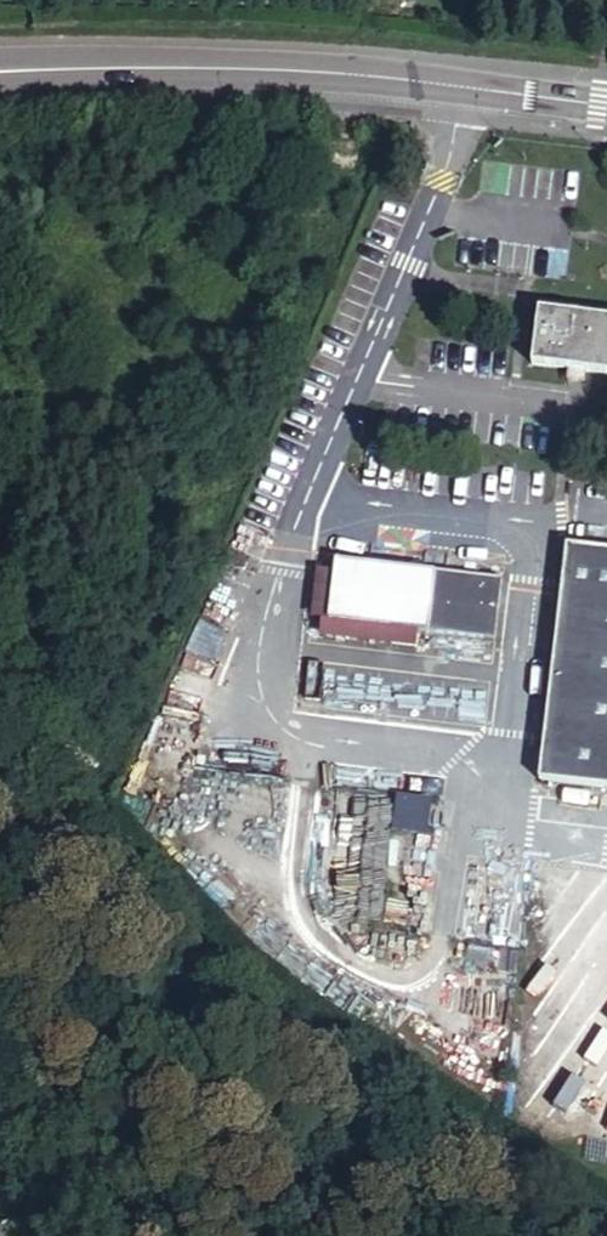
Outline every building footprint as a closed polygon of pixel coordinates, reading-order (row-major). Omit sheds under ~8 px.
[(547,304),(540,362),(606,369),(606,311),(547,304)] [(606,783),(606,540),(571,536),(544,777),(606,783)] [(350,552),(342,615),(508,635),(513,572),(350,552)] [(398,795),(394,830),(429,835),(433,799),(398,795)]
